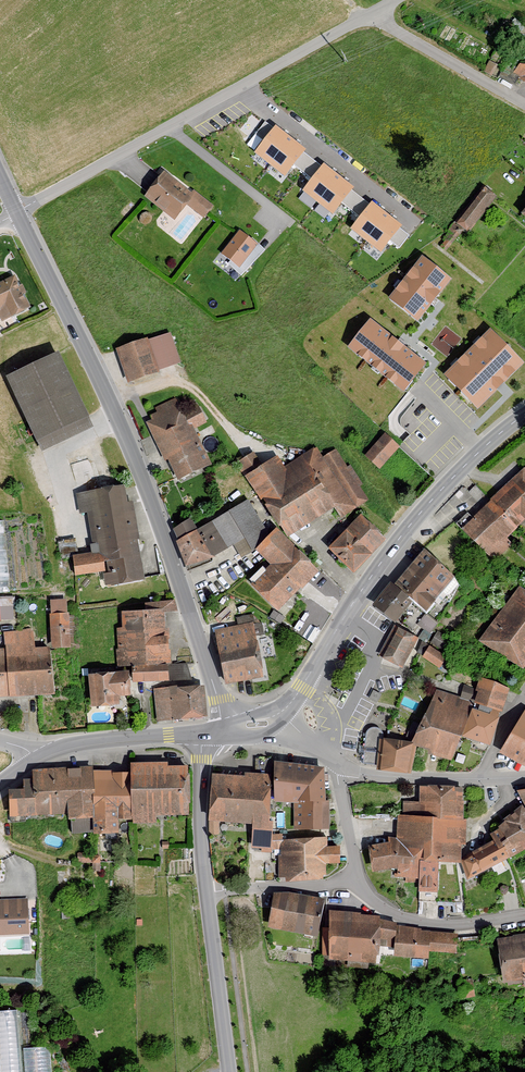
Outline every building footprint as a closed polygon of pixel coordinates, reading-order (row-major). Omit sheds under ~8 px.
[(520,65),(515,72),(524,80),(524,66),(520,65)] [(276,126),(255,152),(285,175),(294,164),(303,152),(305,149),(276,126)] [(321,166),(303,152),(294,164),(312,178),(321,166)] [(323,163),(321,166),(312,178),(303,189),(333,213),(342,202),(351,190),(354,187),(323,163)] [(209,206),(160,170),(140,197),(170,220),(182,205),(200,218),(209,206)] [(493,196),(481,186),(448,226),(461,236),(493,196)] [(370,204),(351,190),(342,202),(360,216),(370,204)] [(372,201),(370,204),(360,216),(352,228),(382,251),(390,240),(399,228),(402,225),(372,201)] [(409,236),(399,228),(390,240),(400,247),(409,236)] [(258,245),(240,231),(221,256),(239,270),(258,245)] [(450,278),(423,257),(390,298),(418,320),(450,278)] [(0,281),(0,321),(26,307),(9,276),(0,281)] [(426,363),(372,319),(350,345),(404,389),(426,363)] [(165,331),(111,349),(123,384),(155,373),(153,369),(176,361),(165,331)] [(491,331),(445,375),(477,407),(522,363),(491,331)] [(50,352),(0,377),(0,382),(30,441),(82,415),(50,352)] [(193,400),(143,424),(171,481),(208,463),(191,429),(204,423),(193,400)] [(395,447),(380,434),(360,457),(376,470),(395,447)] [(253,452),(236,462),(244,475),(241,477),(279,539),(329,509),(334,518),(364,500),(333,449),(319,458),(312,447),(281,466),(274,454),(259,463),(253,452)] [(524,464),(460,530),(492,562),(510,544),(503,537),(520,519),(524,524),(524,464)] [(91,552),(67,556),(71,578),(97,573),(99,587),(140,580),(123,485),(73,494),(76,515),(83,513),(91,552)] [(311,572),(268,529),(262,532),(244,500),(198,529),(191,517),(173,529),(186,566),(214,555),(230,545),(237,558),(250,551),(266,565),(247,591),(273,612),(311,572)] [(458,521),(463,526),(474,515),(469,511),(458,521)] [(9,584),(7,517),(0,517),(0,585),(9,584)] [(384,538),(362,517),(333,547),(354,568),(384,538)] [(450,577),(420,551),(390,585),(389,584),(370,606),(391,623),(410,602),(421,611),(450,577)] [(481,640),(523,666),(524,663),(524,591),(521,589),(481,640)] [(66,600),(51,601),(54,646),(68,645),(66,600)] [(120,665),(133,664),(135,681),(170,680),(165,610),(176,609),(174,601),(147,604),(147,611),(124,612),(125,629),(118,630),(120,665)] [(420,634),(427,639),(440,620),(426,610),(418,622),(425,627),(420,634)] [(254,624),(215,630),(227,682),(263,676),(254,624)] [(417,639),(399,629),(385,657),(403,666),(417,639)] [(0,651),(0,695),(52,692),(48,649),(34,650),(32,633),(5,633),(7,650),(0,651)] [(444,656),(425,646),(418,658),(436,669),(444,656)] [(127,673),(90,676),(93,706),(118,704),(117,695),(129,694),(127,673)] [(412,744),(383,739),(380,767),(380,769),(410,771),(417,744),(450,757),(473,702),(480,704),(479,710),(474,709),(464,735),(489,742),(507,690),(481,680),(477,691),(465,686),(461,699),(437,691),(412,744)] [(198,685),(150,690),(153,724),(202,719),(198,685)] [(373,692),(369,699),(377,703),(380,695),(373,692)] [(522,708),(493,754),(524,770),(524,710),(522,708)] [(363,765),(380,767),(383,739),(383,733),(380,729),(376,728),(373,727),(368,730),(366,734),(364,757),(363,765)] [(33,788),(10,789),(10,816),(59,814),(59,819),(85,818),(85,834),(112,833),(112,819),(127,818),(127,825),(151,824),(151,817),(183,815),(181,762),(124,764),(124,772),(33,774),(33,788)] [(323,769),(276,763),(276,800),(295,801),(296,827),(327,827),(327,802),(324,802),(323,769)] [(325,839),(282,841),(281,836),(270,836),(271,824),(268,823),(269,782),(267,776),(246,774),(246,778),(213,775),(210,831),(213,833),(218,833),(218,819),(254,822),(253,846),(270,849),(283,848),(283,857),(281,857),(281,875),(288,874),(288,879),(322,877),(322,862),(339,862),(338,847),(326,848),(325,839)] [(394,814),(390,839),(360,846),(366,874),(390,869),(390,878),(414,879),(415,892),(434,892),(438,867),(462,864),(468,880),(524,848),(524,790),(509,791),(516,807),(489,825),(492,830),(483,834),(487,843),(461,853),(464,819),(460,819),(460,785),(415,785),(415,801),(402,800),(400,816),(394,814)] [(289,894),(275,895),(270,925),(315,934),(322,900),(289,894)] [(0,905),(0,933),(28,932),(26,900),(1,901),(1,905),(0,905)] [(359,913),(331,912),(331,930),(324,930),(323,954),(331,954),(331,958),(349,960),(349,965),(367,968),(367,960),(375,961),(375,954),(378,954),(378,945),(396,947),(395,955),(428,957),(428,949),(455,952),(457,935),(420,932),(420,930),(395,927),(395,923),(378,920),(378,917),(359,915),(359,913)] [(497,939),(502,971),(524,968),(524,935),(497,939)] [(0,1009),(0,1071),(20,1071),(16,1008),(0,1009)] [(25,1053),(27,1071),(48,1071),(46,1051),(25,1053)]
